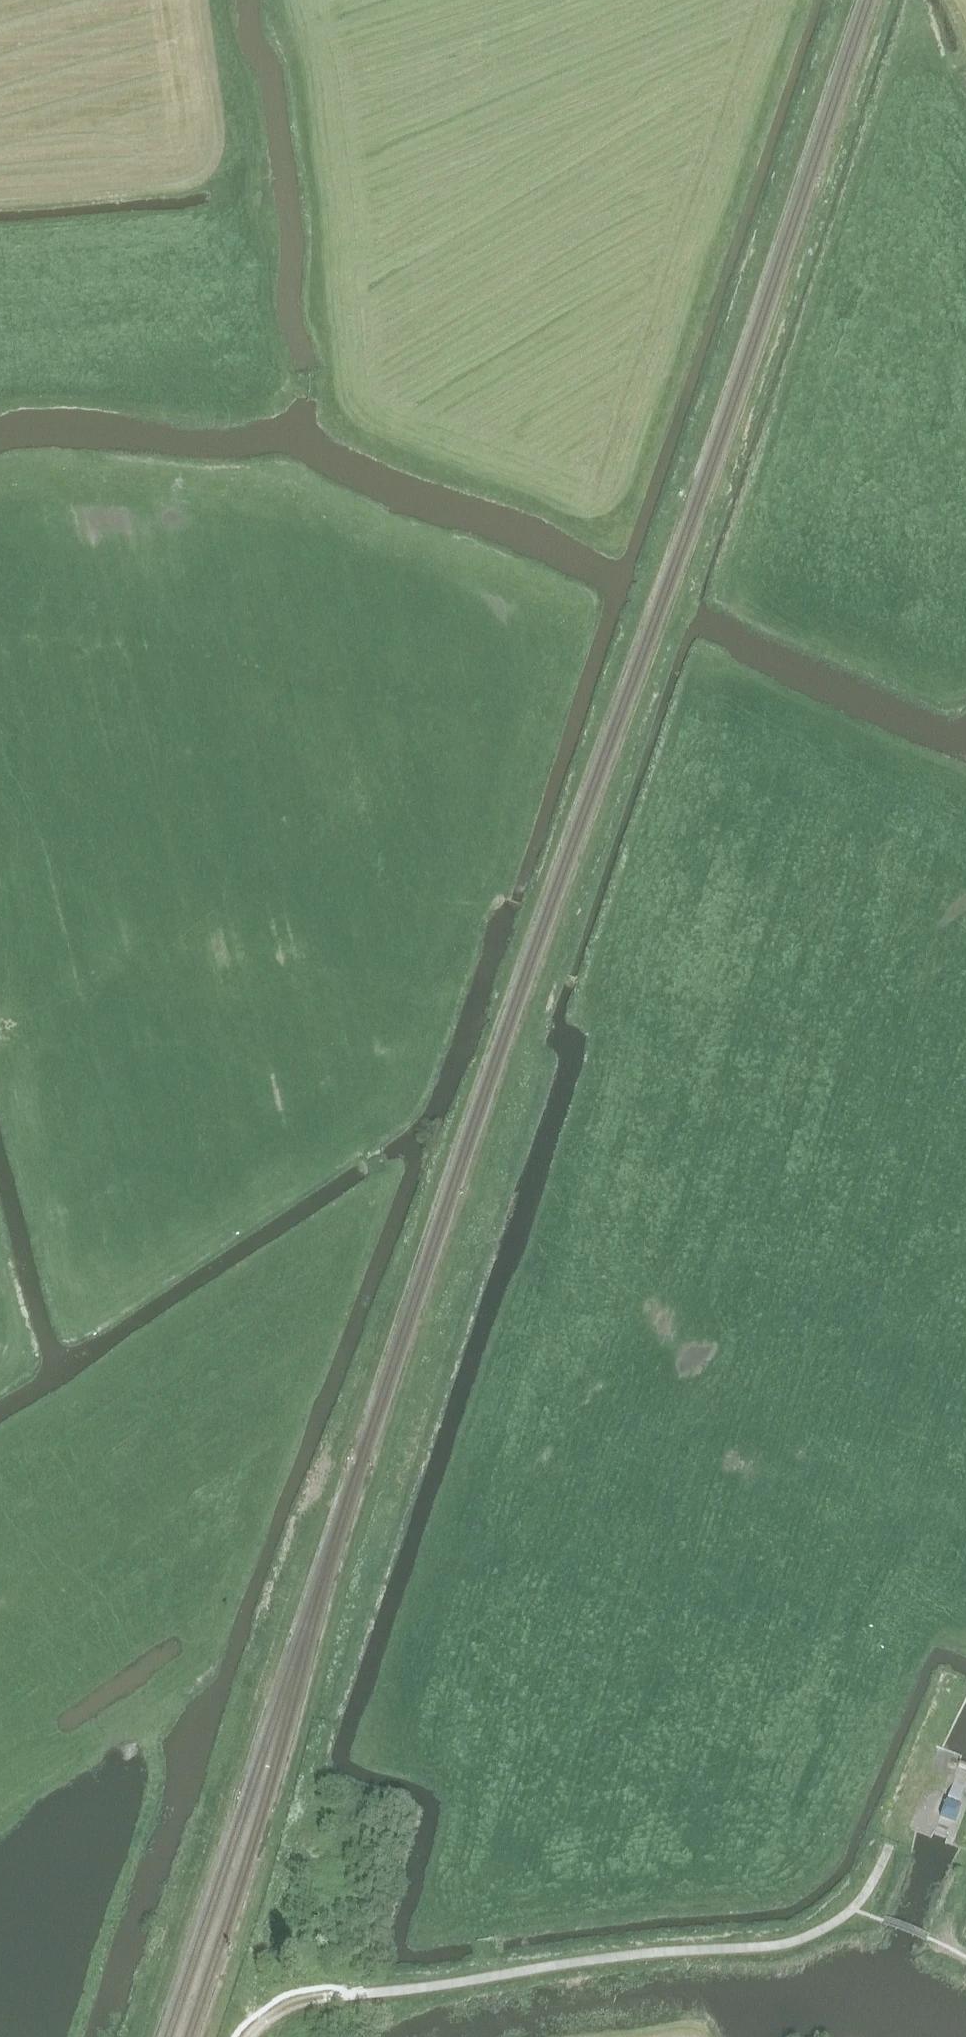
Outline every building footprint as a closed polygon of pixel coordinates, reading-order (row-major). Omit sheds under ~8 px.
[(945,1801),(940,1815),(940,1816),(953,1820),(955,1821),(960,1806),(946,1801),(945,1801)]
